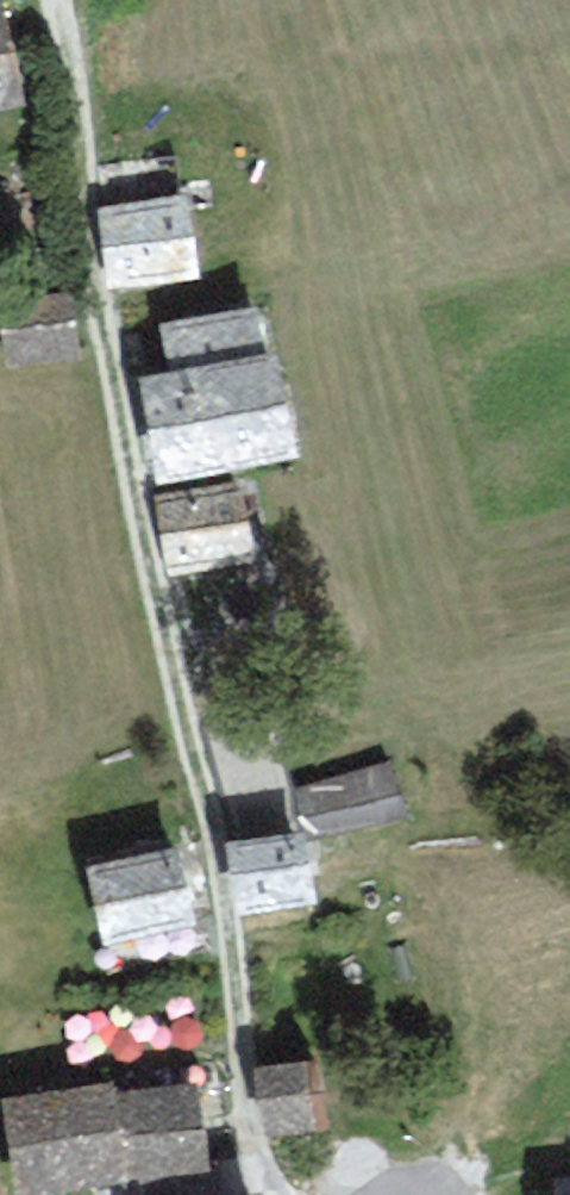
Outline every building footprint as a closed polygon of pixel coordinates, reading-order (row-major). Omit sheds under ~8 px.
[(11,93),(0,40),(0,95),(11,93)] [(176,196),(107,208),(120,280),(189,268),(176,196)] [(67,297),(4,306),(11,357),(74,348),(71,323),(67,297)] [(251,304),(167,321),(177,371),(142,378),(160,466),(287,440),(269,352),(261,353),(251,304)] [(235,488),(161,501),(173,565),(247,552),(242,521),(235,488)] [(386,771),(304,790),(313,831),(395,812),(386,771)] [(300,836),(229,849),(238,898),(265,893),(309,885),(300,836)] [(174,855),(97,865),(106,925),(183,912),(178,882),(174,855)] [(311,1066),(263,1074),(272,1127),(288,1124),(321,1119),(311,1066)] [(188,1089),(132,1098),(143,1163),(153,1162),(198,1155),(188,1089)] [(115,1091),(11,1108),(23,1185),(37,1183),(127,1169),(115,1091)]
